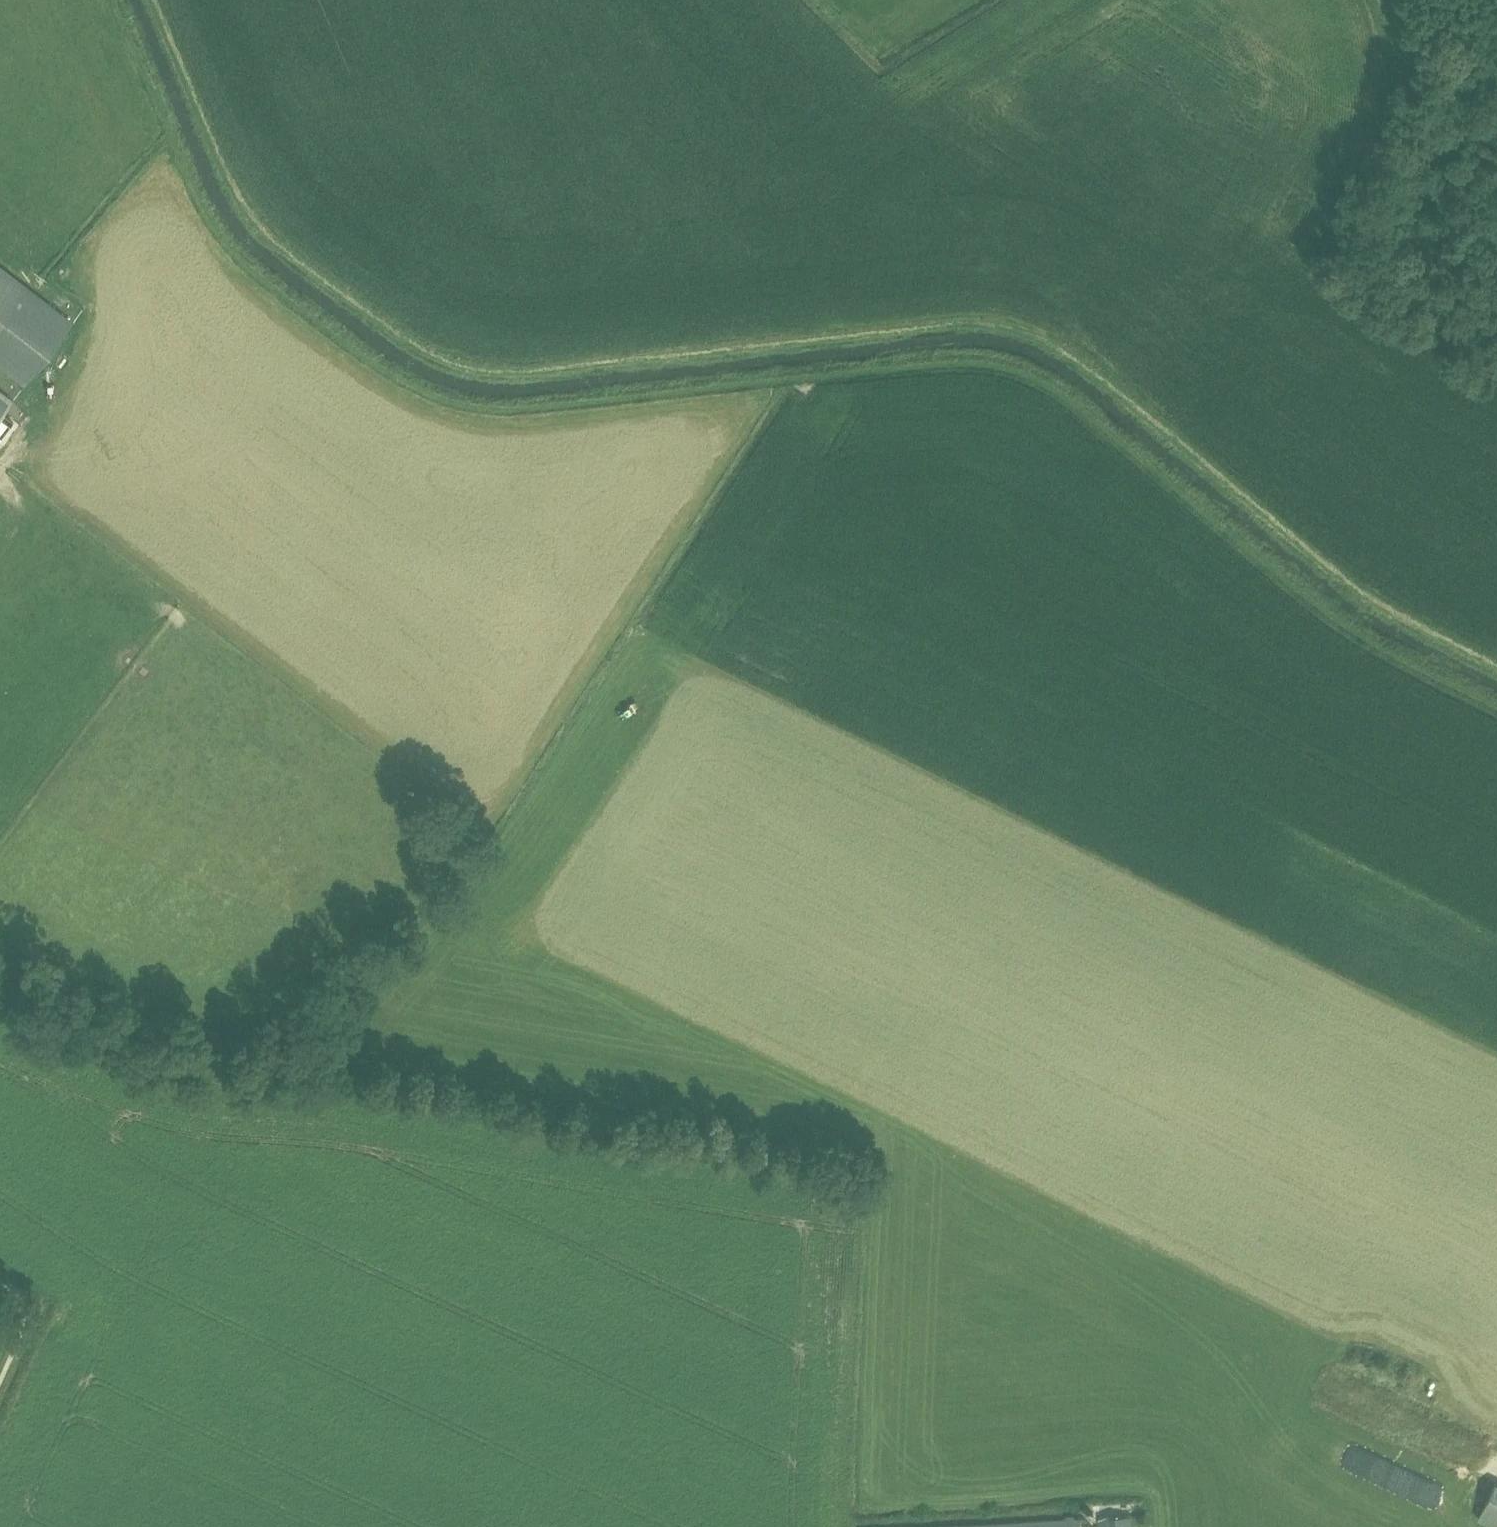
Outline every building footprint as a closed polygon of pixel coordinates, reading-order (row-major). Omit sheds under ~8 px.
[(0,265),(0,317),(25,285),(0,265)] [(25,285),(0,317),(0,367),(24,386),(74,322),(25,285)] [(14,400),(0,390),(0,417),(14,400)] [(1496,1481),(1490,1492),(1478,1519),(1496,1526),(1496,1481)] [(1132,1514),(1099,1516),(1100,1526),(1133,1526),(1132,1514)]
